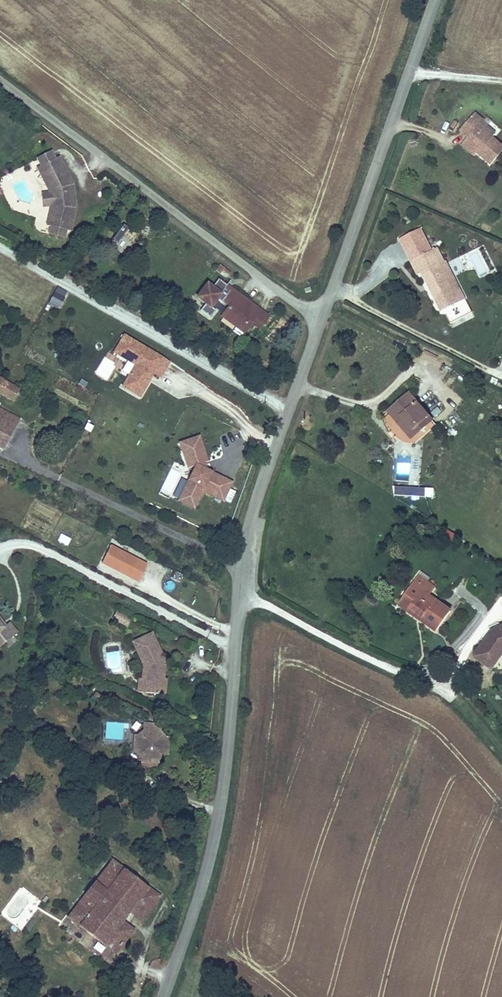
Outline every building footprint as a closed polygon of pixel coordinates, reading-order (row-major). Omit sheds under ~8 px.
[(489,144),(487,146),(501,159),(501,158),(501,128),(492,119),(493,118),(486,111),(473,126),(477,130),(475,132),(489,144)] [(493,118),(492,119),(501,128),(501,118),(497,114),(493,118)] [(483,150),(487,146),(489,144),(475,132),(470,138),(483,150)] [(38,170),(51,163),(48,156),(35,163),(38,170)] [(67,236),(73,213),(70,189),(56,161),(51,163),(38,170),(34,172),(47,196),(48,211),(44,230),(49,231),(63,235),(67,236)] [(48,211),(47,196),(39,197),(41,212),(48,211)] [(63,235),(49,231),(47,238),(61,242),(63,235)] [(461,306),(442,267),(446,265),(440,251),(415,262),(422,277),(425,275),(444,315),(446,314),(452,327),(473,317),(467,303),(461,306)] [(216,269),(226,276),(230,269),(220,263),(216,269)] [(442,267),(461,306),(467,303),(448,264),(446,265),(442,267)] [(213,315),(218,308),(213,305),(218,296),(223,299),(229,302),(227,305),(222,311),(245,327),(252,318),(255,321),(265,308),(257,302),(255,305),(231,289),(228,293),(223,289),(228,282),(219,276),(213,285),(208,282),(199,296),(207,301),(202,308),(213,315)] [(231,289),(255,305),(257,302),(233,285),(231,289)] [(57,287),(50,303),(61,308),(68,292),(57,287)] [(169,363),(122,335),(110,355),(132,367),(120,388),(140,400),(152,377),(159,381),(169,363)] [(492,376),(501,380),(501,347),(492,376)] [(0,383),(0,399),(11,406),(18,394),(0,383)] [(435,421),(413,394),(392,411),(401,421),(406,416),(421,433),(435,421)] [(4,416),(0,423),(0,451),(18,422),(4,416)] [(415,438),(421,433),(406,416),(401,421),(415,438)] [(207,464),(198,437),(176,444),(185,471),(187,471),(188,474),(172,503),(193,513),(202,495),(222,504),(231,482),(207,471),(203,465),(207,464)] [(393,487),(393,496),(433,498),(434,488),(393,487)] [(232,503),(235,492),(229,491),(226,502),(232,503)] [(446,531),(444,538),(453,540),(455,534),(446,531)] [(64,535),(60,543),(68,546),(71,538),(64,535)] [(110,545),(101,565),(139,583),(148,563),(110,545)] [(171,579),(180,582),(183,574),(175,571),(171,579)] [(421,586),(429,591),(435,581),(419,571),(416,575),(425,581),(421,586)] [(404,595),(412,600),(407,609),(439,629),(453,607),(429,591),(421,586),(425,581),(416,575),(404,595)] [(407,609),(412,600),(404,595),(398,603),(407,609)] [(112,620),(129,626),(131,617),(115,612),(112,620)] [(24,640),(15,630),(12,633),(9,635),(0,624),(3,622),(0,618),(0,651),(4,656),(24,640)] [(12,633),(3,622),(0,624),(9,635),(12,633)] [(498,637),(494,634),(476,660),(487,668),(494,658),(497,661),(501,655),(501,630),(499,632),(501,635),(498,637)] [(138,650),(150,670),(149,684),(154,685),(152,696),(172,698),(174,682),(169,682),(166,681),(167,673),(170,674),(171,666),(156,639),(138,650)] [(494,673),(501,661),(501,655),(497,661),(494,658),(487,668),(494,673)] [(152,696),(154,685),(149,684),(145,684),(144,695),(152,696)] [(125,740),(126,723),(106,722),(105,738),(125,740)] [(145,761),(146,764),(146,766),(161,767),(162,763),(165,760),(168,757),(171,755),(171,746),(168,744),(166,741),(164,738),(163,734),(163,731),(150,730),(149,733),(147,737),(145,739),(142,741),(139,742),(140,755),(143,758),(145,761)] [(66,921),(114,958),(134,932),(123,924),(129,916),(141,925),(161,899),(148,889),(146,891),(122,872),(123,870),(111,861),(66,921)]
